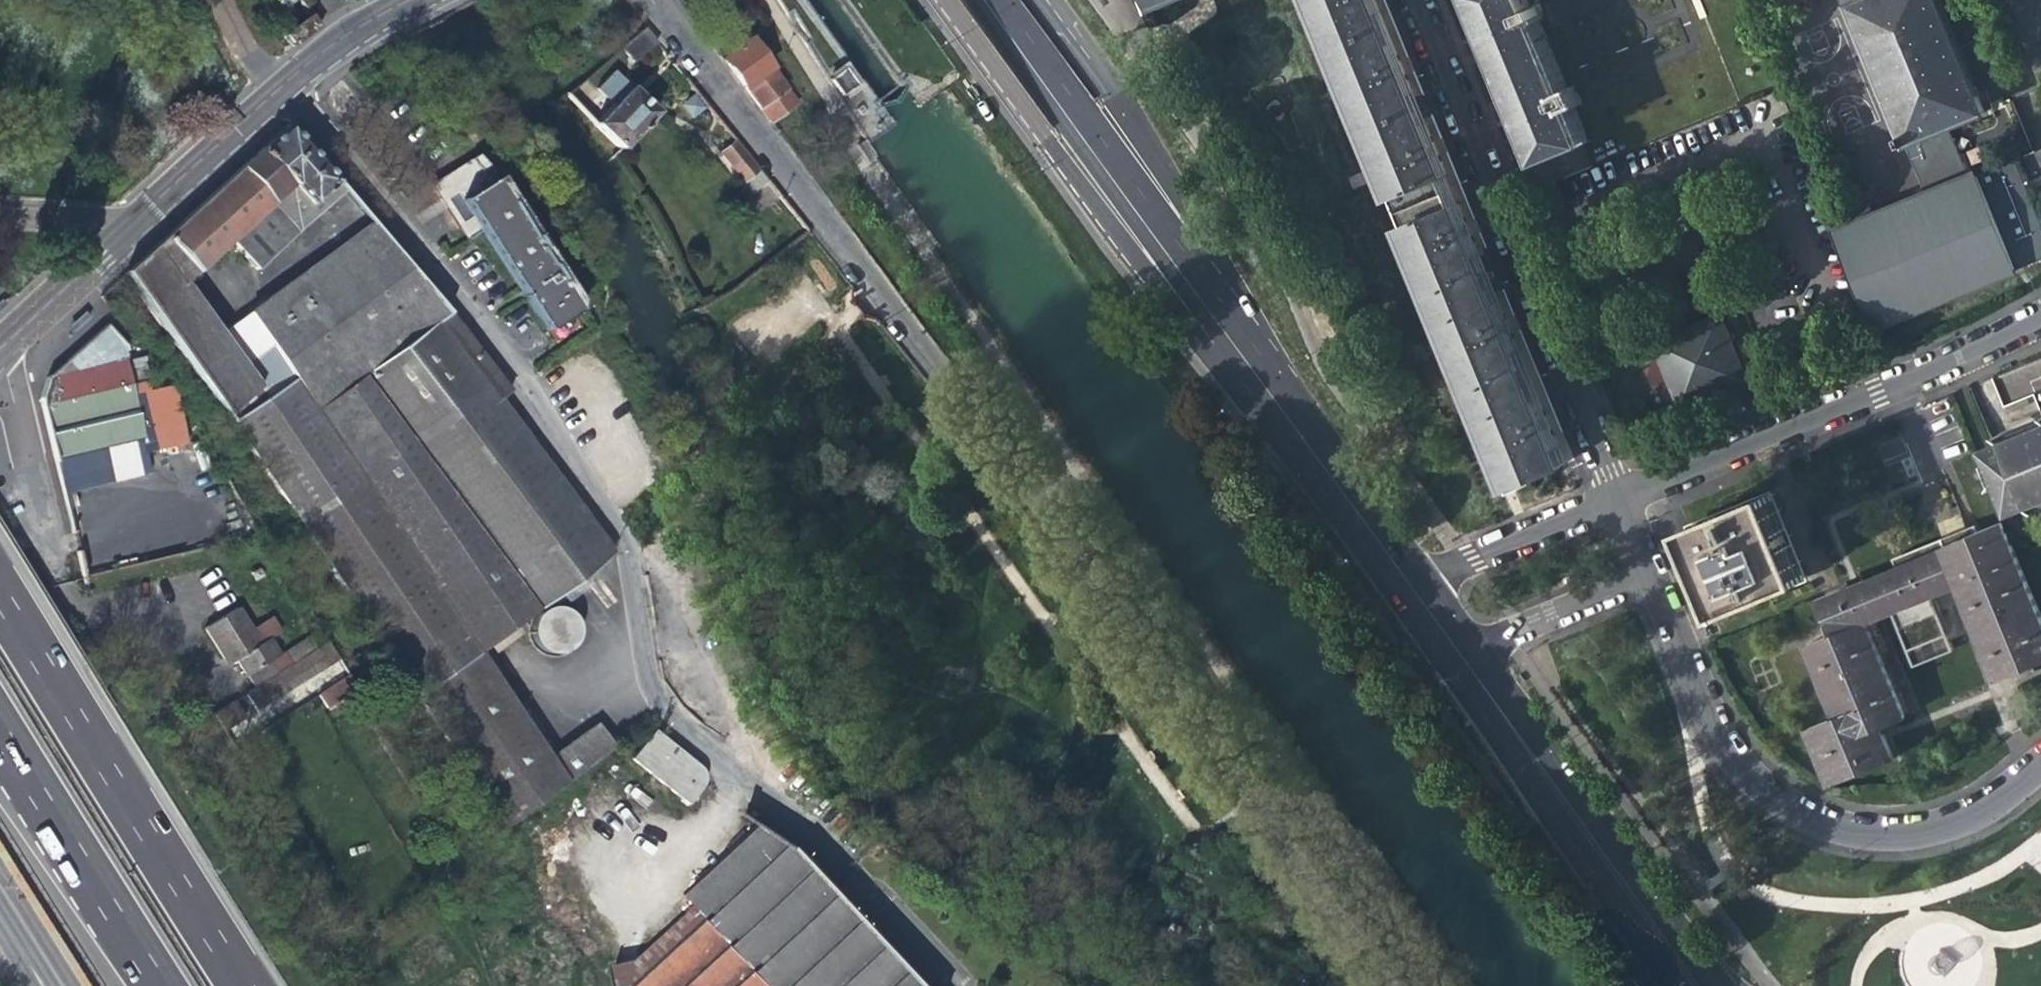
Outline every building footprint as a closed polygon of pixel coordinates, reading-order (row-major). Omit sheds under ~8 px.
[(1370,0),(1308,0),(1310,5),(1336,70),(1382,183),(1389,199),(1391,198),(1401,225),(1399,225),(1408,247),(1430,301),(1467,395),(1504,486),(1557,466),(1452,204),(1454,203),(1444,177),(1441,177),(1370,0)] [(1478,24),(1514,112),(1535,164),(1582,145),(1565,105),(1570,103),(1566,95),(1562,97),(1530,20),(1534,18),(1531,10),(1526,11),(1522,0),(1468,0),(1478,24)] [(1925,188),(1967,170),(1950,128),(1955,126),(1984,113),(1936,0),(1859,0),(1860,3),(1849,7),(1925,188)] [(630,62),(655,43),(645,30),(616,51),(630,62)] [(734,53),(721,62),(757,109),(788,88),(753,41),(734,53)] [(843,69),(830,78),(841,93),(854,85),(843,69)] [(612,70),(594,88),(610,105),(592,121),(618,147),(654,112),(636,94),(612,70)] [(788,88),(757,109),(768,125),(799,104),(788,88)] [(682,103),(691,118),(707,108),(697,93),(682,103)] [(373,632),(406,679),(419,698),(506,824),(616,743),(600,720),(552,754),(482,652),(537,610),(611,555),(611,547),(581,507),(521,428),(500,400),(509,392),(480,354),(450,314),(445,308),(372,225),(371,224),(250,314),(221,336),(185,286),(233,243),(254,268),(344,193),(285,125),(201,201),(124,272),(211,398),(256,463),(373,632)] [(742,181),(749,176),(756,169),(734,141),(719,153),(742,181)] [(495,175),(494,176),(489,179),(486,175),(489,171),(474,154),(465,160),(468,164),(434,187),(441,197),(453,190),(459,199),(472,218),(461,225),(469,237),(479,230),(523,298),(545,331),(580,308),(562,280),(495,175)] [(465,239),(469,237),(461,225),(472,218),(459,199),(453,190),(441,197),(434,187),(468,164),(465,160),(427,186),(445,211),(465,239)] [(1971,179),(1929,196),(1837,234),(1855,279),(1876,330),(2025,269),(2040,263),(2040,227),(2015,161),(2006,165),(1971,179)] [(758,187),(766,181),(756,169),(749,176),(758,187)] [(1925,188),(1929,196),(1971,179),(1967,170),(1925,188)] [(91,318),(85,311),(67,326),(74,333),(91,318)] [(37,398),(53,463),(88,453),(114,447),(141,440),(124,365),(112,368),(110,359),(134,337),(114,315),(49,375),(42,381),(37,398)] [(1721,321),(1657,347),(1677,395),(1684,410),(1710,399),(1719,395),(1735,388),(1746,383),(1721,321)] [(147,392),(134,337),(110,359),(112,368),(124,365),(141,440),(114,447),(116,453),(150,446),(152,453),(184,445),(171,387),(147,392)] [(2020,511),(2040,502),(2040,426),(1994,445),(2020,511)] [(90,460),(88,453),(53,463),(59,488),(70,485),(65,465),(90,460)] [(1669,546),(1676,552),(1704,620),(1808,576),(1774,492),(1678,533),(1669,546)] [(1978,533),(1944,547),(1941,540),(1915,551),(1893,560),(1898,572),(1819,603),(1832,636),(1807,646),(1837,717),(1809,729),(1832,786),(1892,760),(1881,730),(1904,720),(1864,623),(1959,584),(1999,681),(2040,664),(2040,618),(2003,523),(1978,533)] [(1975,526),(1941,540),(1944,547),(1978,533),(1975,526)] [(554,606),(551,607),(549,607),(546,608),(541,612),(535,619),(533,626),(532,633),(533,637),(536,642),(542,649),(546,652),(550,654),(559,654),(564,653),(570,650),(575,646),(578,641),(580,637),(581,634),(581,627),(578,619),(572,611),(566,608),(559,606),(554,606)] [(236,656),(251,677),(274,660),(282,654),(270,638),(263,643),(238,609),(208,631),(229,661),(236,656)] [(291,652),(299,663),(323,648),(314,636),(291,652)] [(299,663),(283,674),(260,689),(251,695),(262,711),(341,656),(331,642),(323,648),(299,663)] [(283,674),(274,660),(251,677),(260,689),(283,674)] [(219,717),(230,733),(251,718),(240,703),(219,717)] [(710,776),(704,772),(654,731),(631,760),(687,805),(710,776)] [(617,985),(648,985),(650,985),(803,855),(801,852),(776,836),(703,895),(711,904),(623,978),(614,971),(617,985)] [(648,985),(932,985),(888,937),(838,886),(803,855),(650,985),(648,985)]
